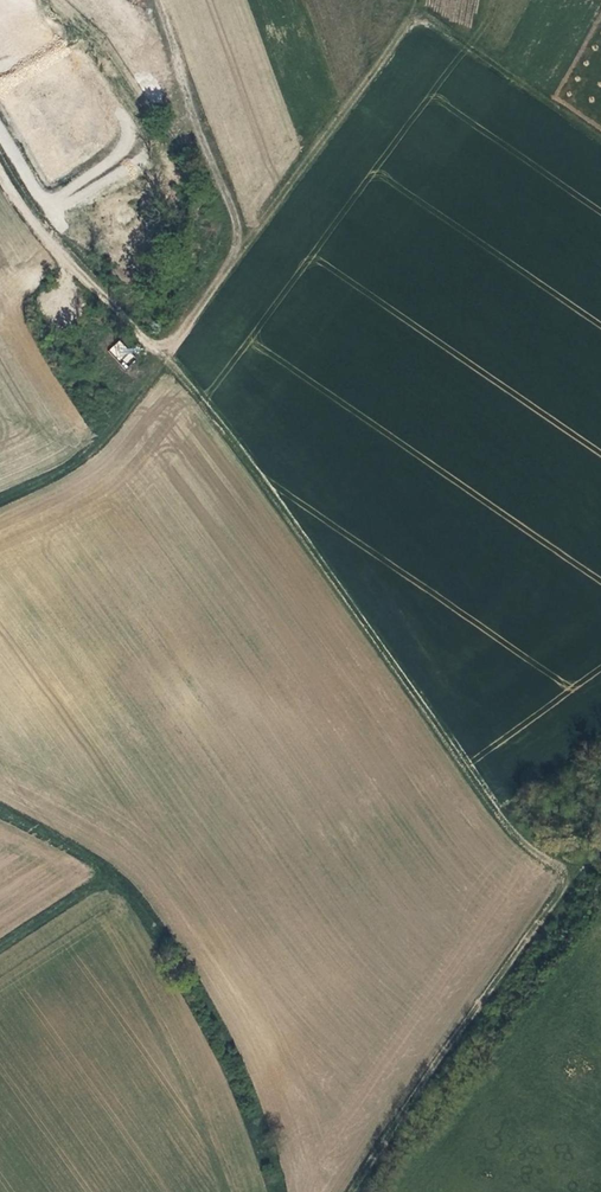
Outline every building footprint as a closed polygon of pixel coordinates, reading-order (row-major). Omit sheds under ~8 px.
[(119,361),(130,351),(119,340),(109,350),(119,361)]
